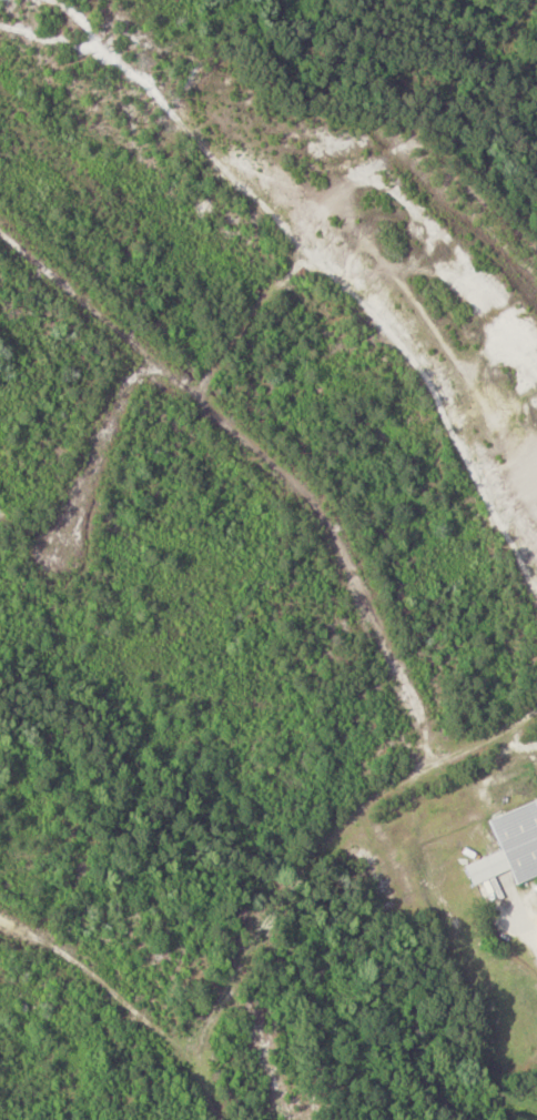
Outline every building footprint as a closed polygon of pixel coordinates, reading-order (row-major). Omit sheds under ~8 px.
[(504,850),(468,863),(476,884),(514,870),(518,883),(536,876),(536,798),(491,816),(504,850)]
